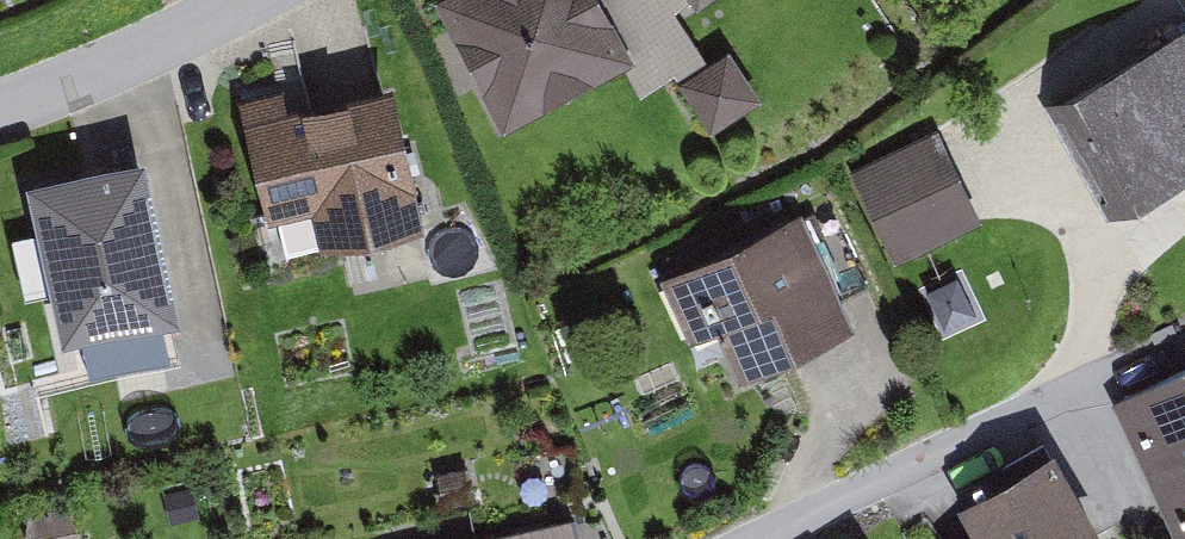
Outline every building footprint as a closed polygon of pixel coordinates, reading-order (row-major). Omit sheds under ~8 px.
[(516,132),(656,70),(625,0),(457,0),(516,132)] [(716,12),(731,0),(707,0),(716,12)] [(1054,112),(1118,235),(1184,199),(1184,43),(1054,112)] [(728,56),(688,83),(715,122),(755,95),(728,56)] [(307,97),(251,113),(284,233),(333,219),(344,259),(459,227),(420,86),(313,116),(307,97)] [(955,128),(858,170),(906,279),(1003,236),(955,128)] [(138,163),(34,186),(66,329),(170,306),(138,163)] [(796,211),(656,278),(687,341),(716,327),(737,372),(848,318),(796,211)] [(1138,405),(1184,496),(1184,381),(1138,405)] [(1091,446),(982,505),(1000,538),(1141,538),(1091,446)] [(502,538),(599,538),(594,518),(502,538)]
